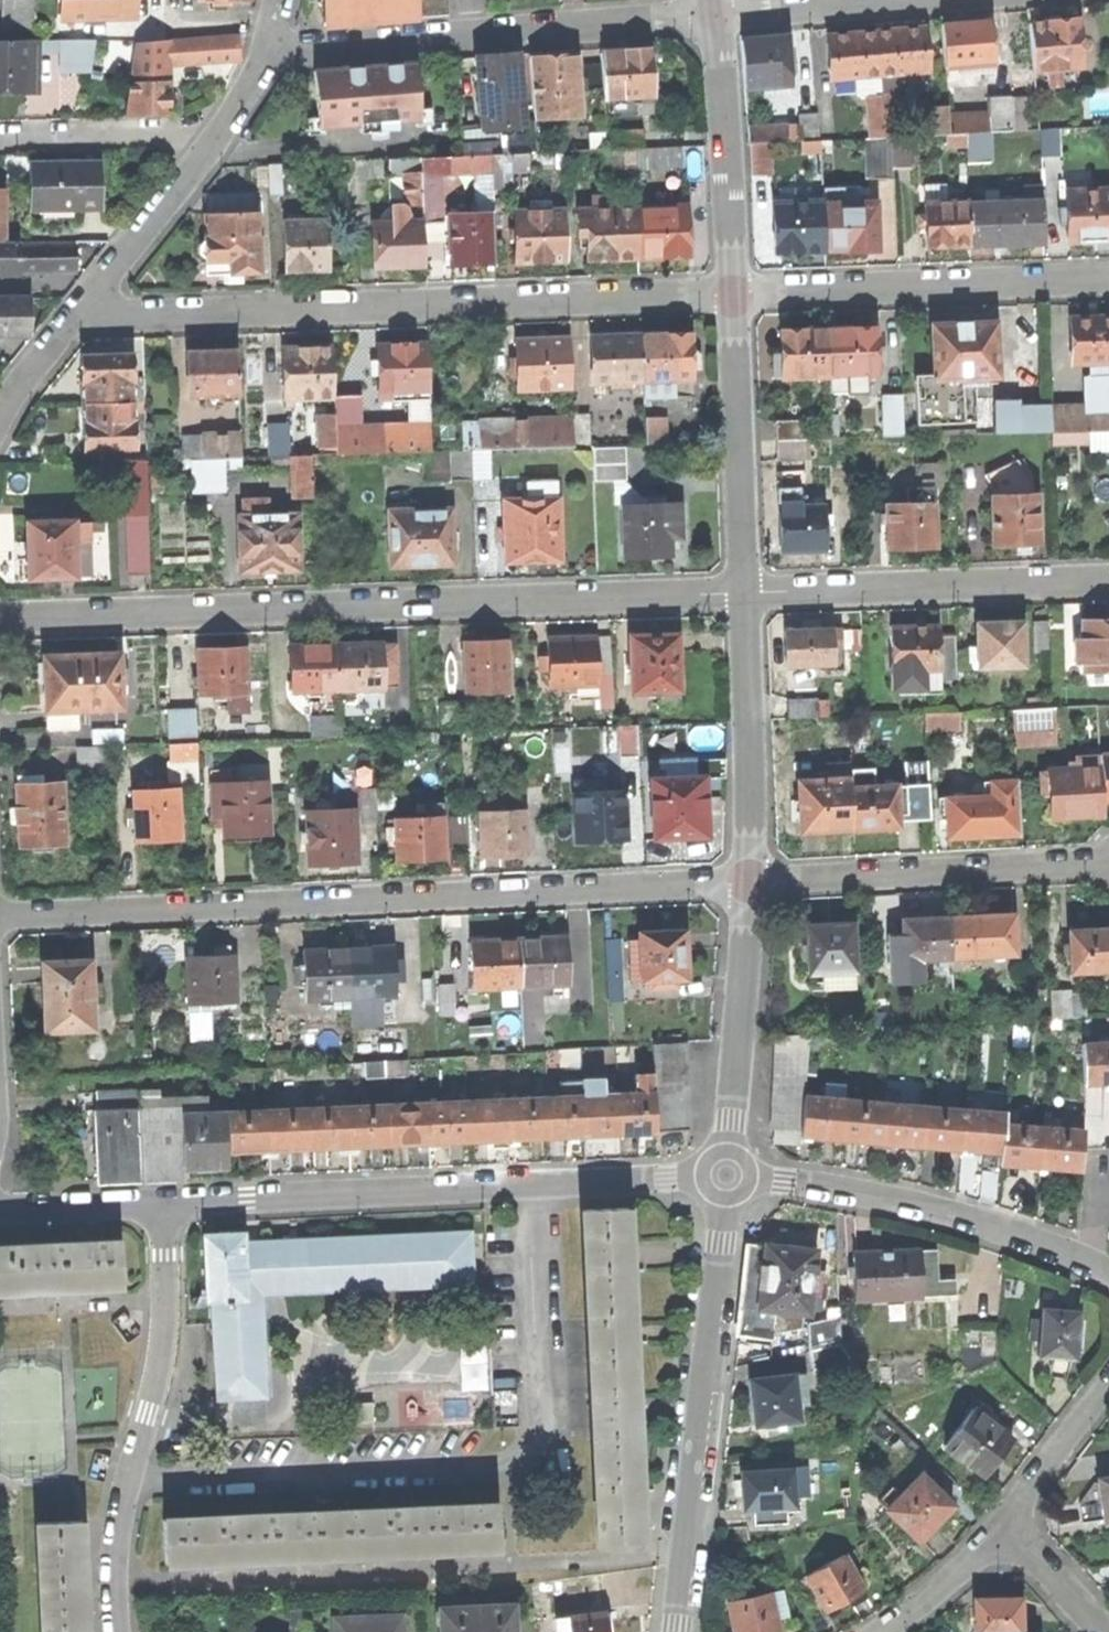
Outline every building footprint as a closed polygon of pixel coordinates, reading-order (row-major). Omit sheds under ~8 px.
[(7,42),(28,41),(33,41),(35,41),(35,0),(7,0),(7,42)] [(134,0),(67,0),(67,19),(94,19),(94,20),(115,20),(115,13),(135,13),(134,0)] [(327,27),(369,23),(416,19),(415,5),(415,0),(324,0),(327,27)] [(445,2),(415,5),(416,19),(446,16),(445,2)] [(1053,22),(1031,24),(1035,73),(1049,72),(1060,71),(1083,69),(1082,58),(1080,34),(1079,20),(1053,22)] [(964,26),(941,28),(945,70),(961,69),(979,67),(993,66),(989,23),(964,26)] [(898,31),(876,33),(880,76),(928,72),(924,29),(898,31)] [(852,35),(828,37),(832,80),(880,76),(876,33),(852,35)] [(169,41),(169,65),(240,61),(239,48),(239,37),(169,41)] [(763,39),(741,41),(745,89),(792,85),(788,37),(763,39)] [(95,40),(35,41),(33,41),(33,54),(59,53),(60,70),(91,70),(95,40)] [(0,42),(0,92),(27,91),(28,41),(7,42),(0,42)] [(170,81),(169,65),(169,41),(139,43),(133,82),(170,81)] [(623,52),(600,54),(604,98),(652,95),(649,51),(623,52)] [(494,57),(477,59),(483,129),(524,126),(517,55),(494,57)] [(550,58),(529,59),(533,120),(580,117),(576,56),(550,58)] [(348,69),(313,72),(318,130),(420,122),(415,63),(379,67),(379,73),(366,74),(365,68),(348,69)] [(980,76),(979,67),(961,69),(962,78),(980,76)] [(1061,86),(1060,71),(1049,72),(1050,87),(1061,86)] [(170,115),(170,81),(133,82),(128,117),(170,115)] [(884,131),(885,138),(894,138),(899,138),(897,93),(882,94),(882,96),(884,131)] [(871,132),(884,131),(882,96),(869,97),(871,132)] [(1025,96),(1010,97),(1012,132),(1026,132),(1025,96)] [(989,98),(989,115),(990,133),(1012,132),(1010,97),(989,98)] [(935,135),(947,135),(950,135),(950,117),(949,107),(928,108),(928,118),(935,118),(935,135)] [(1097,109),(1039,111),(1040,131),(1058,130),(1098,128),(1097,112),(1097,109)] [(800,113),(801,125),(802,141),(820,141),(819,112),(800,113)] [(1107,112),(1097,112),(1098,128),(1108,128),(1107,112)] [(950,117),(950,135),(967,134),(990,133),(989,115),(950,117)] [(460,126),(461,157),(479,156),(478,140),(478,125),(460,126)] [(749,127),(750,143),(770,142),(802,141),(801,125),(749,127)] [(1059,147),(1058,130),(1040,131),(1040,147),(1059,147)] [(991,163),(990,133),(967,134),(967,145),(968,164),(991,163)] [(967,145),(967,134),(950,135),(947,135),(947,146),(967,145)] [(535,138),(505,139),(506,155),(526,154),(535,154),(535,138)] [(870,179),(895,179),(894,169),(894,138),(885,138),(869,139),(870,179)] [(899,138),(894,138),(894,169),(912,169),(911,138),(899,138)] [(505,139),(478,140),(479,156),(492,156),(506,155),(505,139)] [(836,140),(820,141),(820,150),(836,150),(836,140)] [(820,150),(820,141),(802,141),(802,151),(820,150)] [(770,142),(750,143),(751,174),(771,173),(770,142)] [(683,147),(641,149),(633,149),(634,169),(684,167),(683,147)] [(1059,157),(1059,147),(1040,147),(1041,158),(1059,157)] [(607,150),(602,150),(603,173),(634,172),(634,169),(633,149),(607,150)] [(526,154),(506,155),(492,156),(492,172),(511,171),(527,171),(526,154)] [(461,157),(447,157),(448,173),(492,172),(492,156),(479,156),(461,157)] [(447,157),(420,158),(420,172),(420,174),(448,173),(447,157)] [(387,176),(404,175),(404,172),(420,172),(420,158),(387,159),(387,176)] [(60,164),(31,164),(31,184),(38,184),(39,210),(101,209),(101,166),(75,166),(60,166),(60,164)] [(267,195),(282,195),(281,165),(266,166),(267,195)] [(511,188),(511,171),(492,172),(492,180),(493,189),(511,188)] [(405,205),(421,205),(421,190),(420,174),(420,172),(404,172),(404,175),(405,205)] [(493,206),(493,189),(492,180),(477,181),(477,200),(483,206),(493,206)] [(924,186),(925,203),(947,203),(947,185),(924,186)] [(778,188),(778,203),(823,201),(823,194),(810,195),(810,187),(778,188)] [(1018,196),(1018,203),(1042,202),(1042,188),(1026,188),(1026,196),(1018,196)] [(1066,190),(1066,208),(1067,225),(1067,242),(1088,242),(1108,241),(1108,189),(1066,190)] [(421,205),(422,222),(422,224),(441,223),(440,190),(421,190),(421,205)] [(224,194),(224,214),(257,213),(257,194),(224,194)] [(679,208),(636,209),(638,259),(664,258),(688,257),(686,201),(679,201),(679,208)] [(778,203),(774,203),(776,253),(800,252),(825,251),(824,204),(823,201),(778,203)] [(947,203),(925,203),(925,206),(918,207),(919,235),(926,235),(926,247),(945,246),(970,246),(969,204),(969,202),(947,203)] [(1018,203),(1000,203),(1001,245),(1017,244),(1043,244),(1042,202),(1018,203)] [(875,203),(824,204),(825,251),(845,251),(868,250),(868,245),(867,227),(875,227),(875,203)] [(1000,203),(969,204),(970,246),(1001,245),(1000,203)] [(585,205),(577,205),(579,249),(588,249),(589,261),(611,260),(638,259),(636,209),(585,211),(585,205)] [(565,211),(515,213),(516,263),(538,263),(567,262),(565,211)] [(224,214),(205,215),(205,239),(198,247),(198,254),(205,259),(205,275),(220,274),(228,274),(242,274),(259,273),(257,213),(224,214)] [(494,214),(449,216),(451,266),(471,265),(496,264),(494,214)] [(327,221),(282,222),(283,241),(284,256),(284,272),(304,271),(328,270),(327,221)] [(396,267),(423,267),(422,224),(422,222),(373,224),(375,268),(396,267)] [(876,227),(875,227),(867,227),(868,245),(877,245),(876,227)] [(19,232),(4,232),(4,241),(19,241),(19,232)] [(19,241),(4,241),(0,241),(0,274),(20,273),(19,244),(19,241)] [(77,241),(77,244),(78,256),(97,256),(110,241),(77,241)] [(77,244),(19,244),(20,273),(78,273),(78,261),(78,256),(77,244)] [(242,283),(242,274),(228,274),(229,284),(242,283)] [(0,298),(0,334),(30,334),(30,316),(31,298),(0,298)] [(1084,407),(1086,407),(1086,413),(1108,413),(1108,376),(1105,376),(1105,362),(1108,362),(1108,318),(1094,318),(1071,319),(1072,363),(1088,363),(1088,377),(1083,377),(1084,407)] [(963,323),(932,325),(934,374),(934,380),(963,379),(977,378),(998,378),(996,322),(963,323)] [(849,328),(829,329),(830,377),(866,376),(876,376),(876,365),(876,350),(875,328),(849,328)] [(782,378),(830,377),(829,329),(804,330),(781,330),(782,346),(782,354),(782,362),(782,378)] [(690,334),(642,335),(643,379),(644,398),(675,397),(674,379),(691,379),(691,356),(690,334)] [(614,336),(592,337),(594,381),(611,380),(612,386),(631,385),(630,379),(643,379),(642,335),(614,336)] [(542,339),(518,340),(519,353),(519,372),(520,389),(572,388),(571,338),(542,339)] [(379,376),(379,392),(394,392),(417,391),(429,391),(428,344),(401,344),(378,345),(378,357),(379,376)] [(97,348),(97,356),(110,356),(110,348),(102,348),(97,348)] [(303,349),(282,349),(284,405),(293,405),(293,399),(334,397),(334,396),(333,348),(303,349)] [(884,350),(876,350),(876,365),(884,365),(884,350)] [(210,352),(187,353),(188,396),(206,395),(222,395),(238,395),(237,351),(210,352)] [(511,372),(519,372),(519,353),(511,353),(511,372)] [(773,378),(782,378),(782,362),(776,362),(776,354),(772,354),(773,378)] [(81,356),(82,403),(132,402),(132,379),(131,355),(110,356),(97,356),(81,356)] [(964,423),(963,379),(934,380),(934,374),(914,375),(916,425),(964,423)] [(867,392),(866,376),(830,377),(830,393),(867,392)] [(979,422),(977,378),(963,379),(964,423),(979,422)] [(143,379),(132,379),(132,402),(143,402),(143,379)] [(415,398),(416,425),(430,424),(429,391),(417,391),(418,398),(415,398)] [(883,394),(884,438),(903,437),(902,394),(883,394)] [(222,403),(222,395),(206,395),(206,404),(222,403)] [(362,395),(334,396),(334,397),(335,413),(335,423),(362,422),(362,395)] [(132,402),(82,403),(83,424),(83,450),(100,450),(117,449),(133,449),(133,413),(132,402)] [(144,412),(143,402),(132,402),(133,413),(144,412)] [(994,433),(1014,433),(1014,408),(1016,408),(1016,403),(993,404),(994,433)] [(1084,407),(1050,408),(1050,432),(1084,432),(1086,432),(1086,413),(1086,407),(1084,407)] [(1014,408),(1014,433),(1050,432),(1050,408),(1016,408),(1014,408)] [(335,427),(335,423),(335,413),(318,414),(319,447),(336,447),(335,427)] [(1086,413),(1086,432),(1108,431),(1108,413),(1086,413)] [(573,415),(573,420),(574,448),(590,448),(589,414),(573,415)] [(646,442),(665,442),(665,418),(645,419),(646,442)] [(471,451),(574,448),(573,420),(462,423),(463,451),(471,451)] [(775,422),(776,440),(808,439),(808,421),(775,422)] [(269,454),(287,454),(286,424),(268,425),(269,454)] [(416,425),(383,426),(384,454),(429,453),(431,453),(430,424),(416,425)] [(383,426),(335,427),(336,447),(336,455),(384,454),(383,426)] [(1084,443),(1084,432),(1050,432),(1050,444),(1084,443)] [(240,436),(201,437),(202,457),(202,459),(224,459),(241,458),(240,436)] [(184,458),(202,457),(201,437),(183,438),(184,458)] [(808,439),(776,440),(776,458),(808,458),(808,439)] [(117,462),(117,449),(100,450),(100,463),(117,462)] [(626,450),(598,450),(598,478),(626,477),(626,450)] [(472,479),(471,451),(463,451),(451,451),(452,480),(472,479)] [(448,452),(431,453),(429,453),(429,477),(448,477),(448,452)] [(311,457),(292,457),(293,499),(313,499),(311,457)] [(225,491),(224,459),(202,459),(191,460),(192,492),(225,491)] [(984,473),(995,494),(1020,493),(1019,481),(1027,478),(1017,459),(984,473)] [(146,461),(126,462),(128,521),(148,521),(146,461)] [(529,482),(529,499),(556,498),(556,481),(529,482)] [(779,488),(779,495),(790,495),(790,502),(799,502),(799,505),(805,505),(805,495),(799,495),(799,487),(779,488)] [(911,548),(934,547),(933,487),(922,487),(906,487),(906,505),(886,505),(887,514),(887,523),(887,548),(911,548)] [(992,494),(993,545),(1010,544),(1019,544),(1019,536),(1037,536),(1036,493),(1020,493),(995,494),(992,494)] [(803,550),(825,549),(824,532),(824,513),(824,505),(805,505),(799,505),(799,502),(790,502),(790,495),(779,495),(780,550),(803,550)] [(532,561),(560,561),(559,498),(556,498),(529,499),(504,499),(505,562),(532,561)] [(621,504),(623,558),(644,557),(672,556),(671,534),(682,534),(681,501),(621,504)] [(267,572),(298,571),(296,516),(259,516),(259,507),(238,507),(240,572),(267,572)] [(450,509),(389,511),(391,566),(418,565),(452,564),(450,509)] [(833,513),(824,513),(824,532),(827,532),(827,523),(833,523),(833,513)] [(26,552),(27,580),(74,578),(74,575),(73,542),(73,523),(72,521),(25,523),(26,552)] [(149,582),(148,521),(128,521),(129,582),(149,582)] [(85,523),(73,523),(73,542),(86,541),(85,523)] [(1037,544),(1037,536),(1019,536),(1019,544),(1037,544)] [(87,574),(86,541),(73,542),(74,575),(87,574)] [(1082,620),(1083,639),(1074,639),(1075,663),(1085,663),(1085,672),(1108,671),(1108,619),(1102,620),(1082,620)] [(1048,621),(1032,621),(1032,651),(1048,651),(1048,621)] [(997,622),(977,622),(977,648),(977,660),(977,666),(1023,666),(1022,622),(997,622)] [(912,626),(891,626),(892,671),(923,670),(923,679),(940,679),(939,634),(938,625),(912,626)] [(832,665),(833,665),(833,647),(842,647),(841,628),(810,629),(784,630),(785,666),(832,665)] [(954,634),(939,634),(940,679),(955,679),(954,634)] [(651,635),(629,636),(631,693),(662,692),(680,692),(678,635),(651,635)] [(610,637),(596,638),(597,670),(611,669),(610,637)] [(572,639),(548,639),(549,687),(598,686),(597,670),(596,638),(572,639)] [(485,640),(463,641),(465,694),(509,693),(508,640),(485,640)] [(366,645),(339,646),(341,691),(341,703),(355,703),(354,689),(383,689),(383,684),(382,666),(397,666),(396,644),(366,645)] [(313,647),(290,647),(291,692),(319,691),(341,691),(339,646),(313,647)] [(842,670),(842,647),(833,647),(833,665),(832,665),(832,670),(842,670)] [(969,660),(977,660),(977,648),(969,649),(969,660)] [(221,650),(199,651),(200,695),(227,694),(247,694),(246,649),(221,650)] [(75,656),(43,657),(45,729),(76,728),(75,711),(120,710),(119,684),(119,669),(118,654),(75,656)] [(397,684),(397,666),(382,666),(383,684),(397,684)] [(892,689),(923,688),(923,679),(923,670),(892,671),(892,689)] [(940,685),(940,679),(923,679),(923,688),(940,688),(940,685)] [(341,703),(341,691),(319,691),(319,704),(341,703)] [(680,706),(680,692),(662,692),(662,706),(680,706)] [(247,711),(247,694),(227,694),(228,712),(247,711)] [(786,700),(787,718),(818,718),(818,700),(786,700)] [(341,715),(341,703),(319,704),(320,716),(341,715)] [(166,710),(168,743),(196,742),(194,708),(166,710)] [(1014,742),(1049,741),(1047,708),(1012,710),(1014,742)] [(958,712),(924,713),(924,729),(958,728),(958,712)] [(342,737),(341,715),(320,716),(310,716),(310,738),(342,737)] [(619,756),(638,755),(637,725),(618,725),(619,756)] [(121,729),(90,730),(91,746),(105,746),(122,745),(121,729)] [(196,742),(168,743),(169,762),(197,760),(196,742)] [(105,762),(105,746),(91,746),(75,747),(76,763),(105,762)] [(1103,816),(1102,802),(1100,756),(1075,757),(1076,764),(1076,769),(1068,770),(1048,770),(1048,773),(1049,793),(1050,818),(1076,817),(1103,816)] [(1100,756),(1102,802),(1108,802),(1108,756),(1100,756)] [(690,768),(691,777),(703,776),(703,778),(722,777),(721,758),(690,759),(690,768)] [(198,782),(197,760),(169,762),(170,783),(198,782)] [(905,786),(896,786),(898,820),(930,819),(927,761),(904,762),(905,786)] [(827,766),(828,779),(850,778),(850,770),(850,765),(827,766)] [(690,768),(664,769),(665,778),(691,777),(690,768)] [(650,779),(653,839),(706,836),(705,806),(703,778),(703,776),(691,777),(665,778),(664,769),(651,770),(651,779),(650,779)] [(873,769),(850,770),(850,778),(851,783),(874,782),(873,769)] [(245,837),(268,836),(267,781),(231,783),(226,783),(226,770),(210,771),(211,819),(222,819),(223,837),(245,837)] [(1041,793),(1049,793),(1048,773),(1040,773),(1041,793)] [(800,832),(853,830),(851,788),(851,783),(850,778),(828,779),(798,780),(799,807),(800,832)] [(574,782),(574,793),(603,792),(603,780),(574,782)] [(1016,780),(990,781),(991,795),(993,795),(994,832),(1019,831),(1016,780)] [(983,796),(946,798),(946,818),(947,837),(972,836),(995,835),(994,832),(993,795),(991,795),(990,781),(982,781),(983,796)] [(61,783),(15,785),(16,808),(14,808),(14,816),(14,825),(18,825),(19,848),(64,846),(61,783)] [(874,787),(851,788),(853,830),(874,829),(898,827),(898,820),(896,786),(874,787)] [(177,789),(131,791),(134,843),(156,842),(179,841),(177,789)] [(360,824),(376,823),(375,789),(358,790),(360,824)] [(603,792),(574,793),(577,843),(597,842),(626,840),(623,790),(603,792)] [(939,818),(946,818),(946,798),(938,798),(939,818)] [(479,805),(479,812),(499,811),(499,801),(484,802),(484,805),(479,805)] [(311,803),(311,811),(328,811),(328,803),(311,803)] [(425,804),(426,817),(444,816),(443,804),(425,804)] [(356,865),(354,810),(328,811),(311,811),(306,811),(308,867),(331,866),(356,865)] [(503,857),(526,856),(524,810),(499,811),(479,812),(481,858),(503,857)] [(446,861),(444,816),(426,817),(395,818),(395,829),(395,839),(396,863),(419,862),(446,861)] [(451,849),(466,849),(465,818),(449,819),(451,849)] [(388,839),(395,839),(395,829),(387,829),(388,839)] [(980,917),(949,918),(951,970),(968,970),(967,956),(1014,955),(1012,915),(980,917)] [(925,919),(903,920),(904,960),(931,959),(932,971),(951,970),(949,918),(925,919)] [(827,925),(807,925),(807,946),(808,959),(808,974),(824,973),(854,972),(853,924),(827,925)] [(1070,932),(1071,971),(1108,970),(1108,930),(1091,931),(1070,932)] [(685,932),(640,933),(640,939),(642,980),(652,980),(676,979),(686,979),(685,957),(685,932)] [(541,939),(518,940),(520,986),(568,985),(567,938),(541,939)] [(621,938),(604,939),(607,1002),(624,1001),(621,938)] [(630,981),(642,980),(640,939),(628,939),(630,981)] [(469,941),(471,988),(487,987),(520,986),(518,940),(494,941),(469,941)] [(368,948),(346,949),(350,1009),(350,1024),(380,1022),(379,995),(393,995),(392,979),(391,964),(390,947),(368,948)] [(325,951),(302,952),(304,1000),(331,999),(332,1010),(350,1009),(346,949),(325,951)] [(206,956),(185,957),(187,1006),(208,1005),(236,1004),(234,955),(206,956)] [(62,963),(40,964),(42,1011),(44,1011),(89,1009),(91,1009),(90,996),(89,979),(88,961),(62,963)] [(400,963),(391,964),(392,979),(401,979),(400,963)] [(855,989),(854,972),(824,973),(824,990),(855,989)] [(97,979),(89,979),(90,996),(98,995),(97,979)] [(676,987),(676,979),(652,980),(652,987),(676,987)] [(453,984),(438,984),(438,1015),(454,1015),(453,984)] [(1051,1019),(1072,1018),(1070,989),(1050,990),(1051,1019)] [(394,1022),(393,995),(379,995),(380,1022),(394,1022)] [(889,999),(875,1000),(876,1029),(890,1028),(889,999)] [(209,1041),(208,1005),(187,1006),(189,1042),(209,1041)] [(90,1030),(89,1009),(44,1011),(45,1032),(90,1030)] [(491,1026),(469,1027),(470,1043),(492,1042),(491,1026)] [(776,1054),(808,1057),(810,1036),(777,1038),(776,1054)] [(685,1042),(653,1044),(655,1093),(657,1132),(689,1130),(685,1042)] [(1082,1045),(1085,1083),(1096,1083),(1102,1082),(1108,1082),(1108,1043),(1082,1045)] [(808,1057),(776,1054),(775,1071),(807,1074),(808,1057)] [(581,1071),(593,1070),(592,1056),(580,1057),(581,1071)] [(581,1071),(580,1057),(560,1058),(561,1075),(581,1073),(581,1071)] [(408,1076),(407,1059),(384,1060),(385,1077),(408,1076)] [(385,1077),(384,1060),(365,1062),(366,1078),(385,1077)] [(807,1074),(775,1071),(774,1088),(805,1091),(807,1074)] [(582,1081),(582,1097),(604,1096),(603,1080),(582,1081)] [(561,1098),(582,1097),(582,1081),(560,1082),(561,1098)] [(774,1088),(773,1105),(804,1108),(805,1098),(805,1091),(774,1088)] [(208,1114),(208,1106),(170,1108),(169,1089),(139,1091),(143,1177),(187,1175),(187,1169),(201,1168),(229,1167),(228,1151),(227,1113),(208,1114)] [(143,1177),(139,1091),(97,1093),(98,1110),(95,1110),(98,1179),(118,1178),(143,1177)] [(639,1129),(639,1133),(657,1132),(655,1093),(618,1095),(620,1130),(620,1133),(622,1133),(621,1130),(639,1129)] [(602,1131),(620,1130),(618,1095),(604,1096),(582,1097),(584,1135),(602,1134),(602,1131)] [(547,1098),(548,1134),(567,1133),(567,1136),(584,1135),(582,1097),(561,1098),(547,1098)] [(547,1098),(507,1100),(509,1139),(528,1138),(549,1137),(548,1134),(547,1098)] [(842,1139),(845,1101),(805,1098),(804,1108),(802,1132),(801,1136),(822,1138),(842,1139)] [(509,1139),(507,1100),(467,1102),(469,1140),(487,1139),(509,1139)] [(862,1141),(882,1143),(885,1104),(845,1101),(842,1139),(862,1141)] [(467,1102),(427,1104),(429,1142),(446,1141),(469,1140),(467,1102)] [(427,1104),(387,1106),(389,1144),(407,1143),(429,1142),(427,1104)] [(901,1144),(922,1146),(925,1107),(885,1104),(882,1143),(901,1144)] [(773,1105),(773,1129),(802,1132),(804,1108),(773,1105)] [(389,1144),(387,1106),(347,1107),(349,1146),(367,1145),(389,1144)] [(347,1107),(307,1109),(309,1148),(328,1147),(349,1146),(347,1107)] [(965,1111),(925,1107),(922,1146),(940,1147),(961,1149),(965,1111)] [(287,1149),(309,1148),(307,1109),(267,1111),(269,1149),(287,1149)] [(269,1149),(267,1111),(227,1113),(228,1151),(248,1150),(269,1149)] [(1004,1125),(1005,1114),(965,1111),(961,1149),(981,1151),(1001,1152),(1004,1125)] [(1063,1117),(1062,1130),(1084,1132),(1085,1120),(1063,1117)] [(1040,1167),(1043,1128),(1004,1125),(1001,1152),(1000,1163),(1020,1165),(1040,1167)] [(1043,1128),(1040,1167),(1060,1168),(1080,1170),(1084,1132),(1062,1130),(1043,1128)] [(801,1145),(801,1136),(802,1132),(773,1129),(773,1143),(801,1145)] [(598,1544),(642,1542),(640,1503),(640,1501),(640,1496),(636,1420),(636,1416),(636,1413),(636,1412),(633,1337),(632,1337),(632,1333),(632,1330),(629,1256),(626,1207),(582,1210),(584,1247),(585,1257),(584,1257),(587,1330),(588,1330),(589,1341),(588,1341),(591,1413),(592,1413),(593,1424),(592,1424),(596,1497),(597,1507),(596,1507),(598,1544)] [(215,1370),(216,1401),(218,1401),(218,1400),(256,1398),(256,1399),(266,1398),(261,1296),(472,1286),(472,1282),(474,1281),(471,1231),(469,1231),(331,1238),(244,1243),(243,1234),(244,1234),(244,1232),(203,1234),(203,1236),(204,1236),(207,1302),(206,1302),(206,1304),(212,1304),(215,1370)] [(122,1286),(120,1242),(83,1243),(83,1244),(78,1244),(73,1245),(73,1244),(0,1248),(0,1292),(122,1286)] [(772,1332),(775,1310),(758,1308),(765,1247),(751,1245),(745,1296),(740,1335),(771,1339),(772,1332)] [(765,1247),(758,1308),(775,1310),(801,1313),(807,1314),(810,1294),(812,1271),(814,1251),(789,1248),(765,1245),(765,1247)] [(937,1279),(935,1249),(919,1250),(922,1296),(955,1294),(954,1278),(937,1279)] [(922,1296),(919,1250),(889,1251),(853,1253),(855,1299),(922,1296)] [(824,1272),(812,1271),(810,1294),(821,1295),(824,1272)] [(800,1327),(801,1313),(775,1310),(772,1332),(800,1327)] [(1040,1341),(1039,1355),(1074,1358),(1078,1313),(1060,1311),(1043,1310),(1042,1320),(1040,1341)] [(811,1351),(840,1343),(839,1316),(807,1325),(811,1351)] [(1030,1340),(1040,1341),(1042,1320),(1032,1319),(1030,1340)] [(491,1386),(488,1338),(463,1340),(466,1387),(491,1386)] [(811,1351),(813,1371),(854,1366),(840,1343),(811,1351)] [(804,1373),(793,1375),(797,1405),(808,1404),(804,1373)] [(752,1403),(755,1425),(799,1420),(797,1405),(793,1375),(749,1380),(752,1403)] [(982,1402),(976,1411),(985,1418),(992,1409),(982,1402)] [(945,1445),(985,1475),(998,1458),(1013,1439),(985,1418),(976,1411),(973,1408),(945,1445)] [(807,1468),(791,1469),(793,1496),(809,1495),(807,1468)] [(743,1490),(744,1509),(755,1508),(787,1506),(794,1506),(793,1496),(791,1469),(741,1472),(743,1490)] [(886,1509),(919,1541),(935,1524),(953,1506),(921,1474),(900,1496),(887,1508),(886,1509)] [(1105,1523),(1108,1522),(1108,1477),(1098,1479),(1099,1482),(1104,1519),(1105,1523)] [(1082,1522),(1104,1519),(1099,1482),(1093,1482),(1079,1503),(1080,1512),(1082,1522)] [(878,1500),(887,1508),(900,1496),(891,1487),(878,1500)] [(163,1520),(165,1564),(499,1549),(497,1504),(461,1506),(461,1507),(456,1507),(450,1507),(450,1506),(377,1510),(377,1511),(371,1511),(366,1511),(294,1514),(294,1515),(289,1515),(283,1515),(211,1518),(211,1519),(206,1519),(200,1519),(163,1520)] [(788,1523),(787,1506),(755,1508),(755,1525),(788,1523)] [(40,1603),(85,1601),(83,1567),(82,1557),(81,1521),(37,1523),(38,1560),(39,1560),(40,1571),(39,1571),(40,1603)] [(805,1577),(826,1613),(843,1603),(864,1591),(843,1555),(805,1577)] [(782,1591),(771,1593),(776,1617),(787,1615),(782,1591)] [(735,1631),(779,1631),(776,1617),(771,1593),(728,1602),(735,1631)] [(976,1631),(1022,1631),(1021,1598),(975,1599),(975,1615),(976,1631)] [(40,1603),(42,1631),(87,1631),(86,1613),(85,1613),(85,1606),(85,1601),(40,1603)] [(441,1631),(513,1631),(512,1606),(440,1609),(441,1631)] [(606,1612),(568,1616),(570,1631),(608,1631),(606,1612)] [(336,1631),(402,1631),(402,1616),(335,1619),(336,1631)] [(568,1616),(556,1618),(558,1631),(570,1631),(568,1616)]
